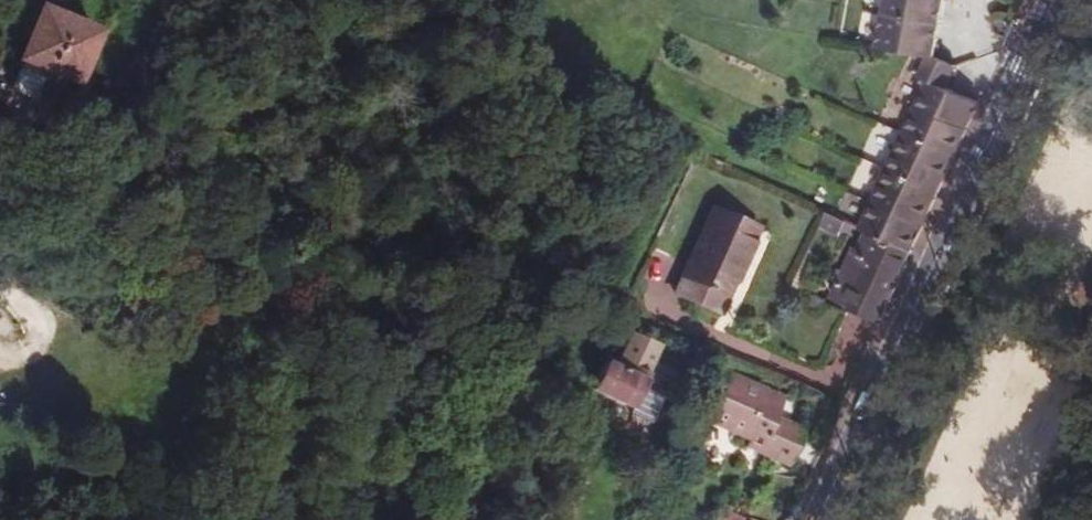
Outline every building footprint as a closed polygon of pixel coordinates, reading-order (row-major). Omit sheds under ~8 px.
[(913,250),(979,101),(944,88),(954,66),(934,59),(945,0),(887,0),(877,53),(929,58),(919,80),(927,81),(861,227),(868,230),(913,250)] [(124,28),(69,4),(41,65),(21,56),(4,94),(24,103),(33,82),(58,94),(71,63),(102,77),(124,28)] [(867,152),(890,161),(901,132),(878,123),(867,152)] [(759,231),(718,212),(678,296),(721,313),(759,231)] [(856,236),(861,227),(846,219),(841,229),(856,236)] [(881,322),(913,250),(868,230),(860,248),(855,246),(832,300),(881,322)] [(289,260),(276,252),(268,266),(282,274),(289,260)] [(659,347),(639,338),(625,364),(611,356),(595,388),(627,405),(659,347)] [(816,469),(827,444),(803,433),(805,429),(776,416),(785,397),(726,372),(714,401),(721,404),(713,422),(764,444),(760,452),(789,465),(792,458),(816,469)] [(979,376),(948,465),(978,476),(1010,386),(979,376)]
